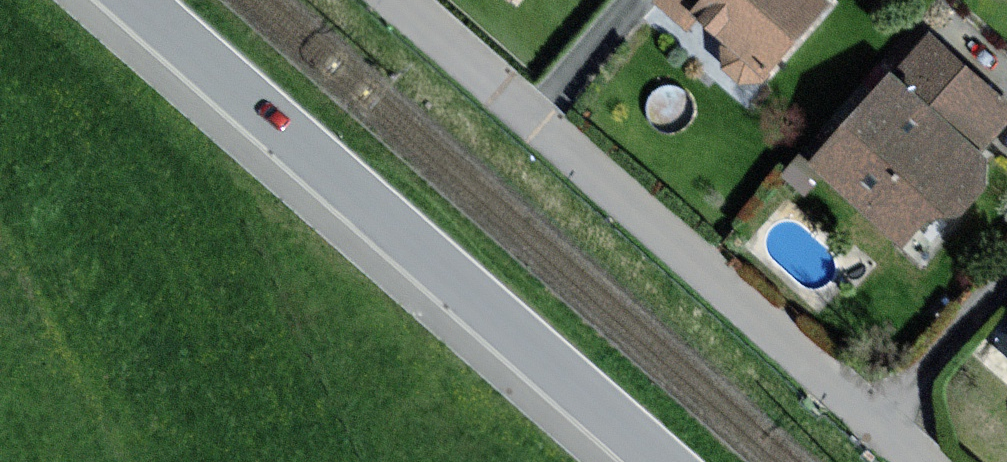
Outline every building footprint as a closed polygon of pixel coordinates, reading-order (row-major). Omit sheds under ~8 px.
[(834,6),(828,0),(668,0),(660,8),(692,37),(704,24),(730,49),(719,60),(754,92),(834,6)] [(936,42),(903,81),(892,72),(814,167),(910,246),(940,210),(955,222),(997,172),(984,160),(1006,132),(1006,101),(936,42)]
